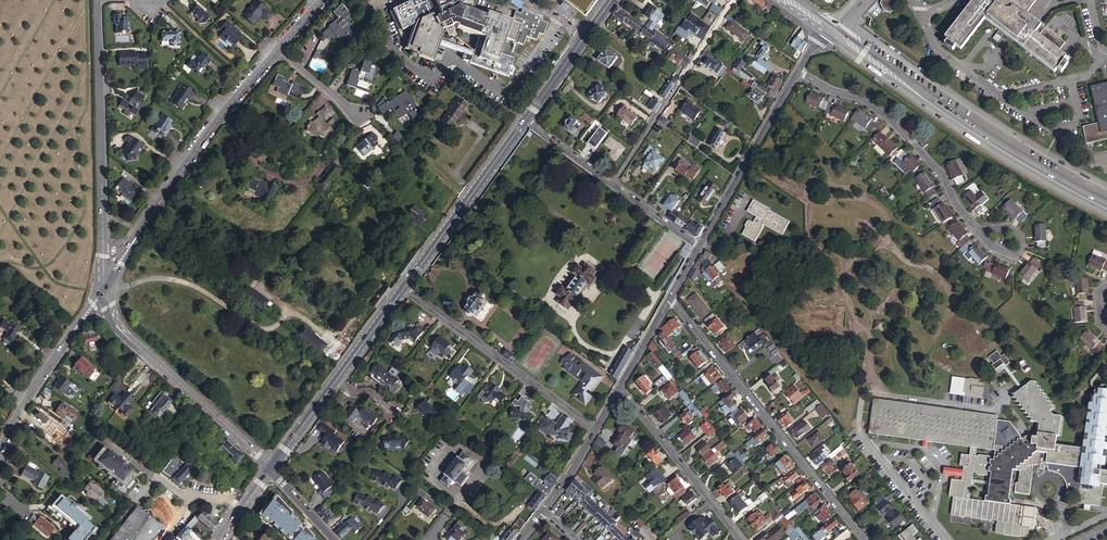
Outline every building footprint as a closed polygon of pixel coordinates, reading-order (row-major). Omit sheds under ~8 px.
[(412,3),(413,5),(401,10),(409,28),(415,26),(419,24),(421,24),(412,48),(411,50),(411,52),(420,55),(432,60),(439,41),(441,38),(442,33),(443,31),(447,31),(447,33),(449,34),(449,36),(452,37),(454,36),(454,35),(455,35),(458,28),(480,37),(473,53),(472,57),(470,63),(507,77),(513,59),(500,54),(506,39),(524,46),(527,37),(537,41),(539,34),(544,35),(548,24),(542,21),(543,18),(539,17),(539,16),(537,15),(537,16),(532,14),(532,13),(529,12),(528,13),(525,12),(524,15),(519,13),(517,17),(518,19),(517,21),(515,22),(515,23),(491,14),(490,17),(474,11),(462,6),(459,0),(411,0),(412,3)] [(474,11),(474,10),(475,8),(475,7),(475,4),(471,2),(470,0),(459,0),(462,6),(474,11)] [(599,1),(598,0),(563,0),(587,18),(599,1)] [(878,4),(881,10),(887,12),(894,9),(896,2),(895,0),(880,0),(878,4)] [(977,6),(950,45),(954,49),(953,50),(952,50),(951,51),(950,51),(949,53),(957,59),(958,59),(959,58),(959,57),(960,57),(960,56),(960,55),(960,54),(961,53),(961,54),(966,57),(988,26),(1005,37),(1008,39),(1061,77),(1064,73),(1065,74),(1068,77),(1068,76),(1074,68),(1074,67),(1071,65),(1070,65),(1069,65),(1072,60),(1064,54),(1070,46),(1031,18),(1043,0),(1005,0),(1004,1),(1003,0),(981,0),(977,6)] [(268,22),(273,16),(257,2),(247,13),(249,14),(245,19),(253,26),(262,17),(268,22)] [(765,2),(763,5),(776,15),(778,12),(765,2)] [(355,14),(347,3),(337,11),(342,18),(331,28),(332,29),(327,33),(328,34),(315,57),(323,56),(333,38),(332,37),(338,31),(343,36),(352,29),(357,35),(364,29),(357,20),(353,23),(349,19),(355,14)] [(413,5),(412,3),(394,11),(400,25),(397,26),(400,32),(409,28),(401,10),(413,5)] [(714,4),(710,9),(720,15),(723,10),(714,4)] [(212,17),(207,13),(206,14),(204,13),(204,11),(199,6),(193,12),(196,15),(195,16),(198,19),(198,22),(200,25),(206,24),(212,17)] [(629,15),(618,6),(613,14),(624,22),(624,21),(629,15)] [(658,17),(662,12),(652,6),(645,16),(650,19),(657,24),(661,20),(658,17)] [(123,19),(122,12),(115,12),(115,24),(116,24),(117,34),(123,34),(123,33),(131,32),(130,21),(129,21),(129,18),(124,18),(124,19),(123,19)] [(718,16),(712,12),(709,16),(715,20),(718,16)] [(733,18),(727,14),(725,18),(729,21),(731,22),(729,23),(728,22),(725,27),(730,30),(735,23),(731,21),(733,18)] [(641,23),(629,15),(624,21),(636,30),(641,23)] [(791,27),(794,23),(783,15),(781,19),(778,23),(777,25),(787,33),(791,27)] [(692,16),(688,21),(699,29),(702,31),(706,34),(713,24),(709,21),(706,26),(699,21),(692,16)] [(657,24),(650,19),(646,25),(653,29),(657,24)] [(688,21),(686,20),(680,27),(685,31),(687,29),(695,35),(697,33),(699,29),(688,21)] [(240,33),(227,21),(220,30),(223,33),(220,37),(226,42),(229,39),(232,42),(232,43),(235,46),(243,38),(239,34),(240,33)] [(645,26),(641,23),(636,30),(641,34),(642,33),(646,27),(645,26)] [(748,33),(735,23),(730,30),(742,40),(748,33)] [(415,26),(407,46),(412,48),(421,24),(419,24),(415,26)] [(775,27),(771,24),(762,36),(766,39),(775,27)] [(651,40),(656,34),(652,31),(646,27),(642,33),(651,40)] [(702,31),(699,34),(697,37),(702,41),(706,34),(702,31)] [(181,32),(162,33),(162,43),(171,43),(171,47),(181,47),(181,32)] [(432,60),(420,55),(419,57),(434,63),(440,47),(442,41),(445,34),(442,33),(441,38),(439,41),(432,60)] [(668,44),(668,43),(656,34),(651,40),(651,41),(663,51),(666,47),(661,43),(663,41),(667,44),(668,44)] [(442,41),(440,47),(472,57),(473,53),(442,41)] [(757,57),(761,60),(762,59),(764,57),(767,60),(768,59),(770,57),(769,55),(766,53),(769,49),(762,43),(754,54),(757,57)] [(558,44),(552,54),(558,57),(564,47),(558,44)] [(618,57),(606,48),(597,59),(609,68),(618,57)] [(690,60),(674,48),(667,57),(672,62),(674,60),(679,65),(685,57),(689,60),(690,60)] [(709,55),(703,51),(701,55),(707,59),(703,64),(721,77),(727,68),(709,55)] [(148,70),(147,58),(138,58),(137,55),(137,53),(120,54),(121,67),(138,66),(138,70),(148,70)] [(205,66),(207,67),(211,61),(203,54),(195,63),(192,61),(188,67),(192,71),(193,69),(195,71),(194,72),(198,76),(199,75),(201,77),(205,72),(204,71),(202,70),(205,66)] [(685,57),(679,65),(684,68),(689,60),(685,57)] [(757,57),(754,61),(766,70),(769,72),(772,68),(761,60),(757,57)] [(734,67),(731,71),(733,72),(744,80),(745,81),(749,76),(753,78),(751,81),(766,92),(764,95),(767,92),(752,81),(754,78),(741,69),(745,63),(739,58),(733,66),(734,67)] [(375,62),(368,59),(364,67),(361,66),(355,68),(349,83),(358,86),(361,79),(374,83),(377,77),(379,77),(380,73),(379,73),(380,67),(374,65),(375,62)] [(774,68),(762,59),(761,60),(772,68),(769,72),(771,73),(774,68)] [(766,70),(754,61),(753,62),(752,64),(764,73),(766,70)] [(284,77),(278,74),(273,84),(279,87),(277,91),(287,95),(288,93),(299,98),(305,87),(293,81),(292,84),(283,79),(284,77)] [(777,90),(782,82),(773,75),(767,83),(777,90)] [(620,84),(614,79),(612,82),(611,81),(609,83),(617,88),(620,84)] [(671,80),(669,79),(660,94),(665,97),(675,83),(671,80)] [(754,88),(764,95),(766,92),(751,81),(748,83),(754,88)] [(567,85),(562,91),(566,94),(570,88),(567,85)] [(192,91),(184,86),(181,91),(179,89),(177,92),(179,94),(175,99),(175,100),(172,105),(183,111),(188,103),(187,102),(188,100),(189,101),(191,102),(195,95),(191,92),(192,91)] [(1093,146),(1106,143),(1106,86),(1094,89),(1103,126),(1104,129),(1090,133),(1093,146)] [(606,94),(601,90),(597,87),(593,92),(592,90),(588,95),(591,97),(590,98),(594,101),(595,100),(599,103),(606,94)] [(759,102),(764,95),(754,88),(752,90),(749,95),(759,102)] [(420,109),(408,91),(390,102),(389,101),(380,107),(384,114),(400,105),(402,108),(396,112),(400,119),(410,113),(411,115),(420,109)] [(818,107),(821,98),(822,97),(808,91),(803,103),(817,109),(818,107)] [(124,103),(120,109),(126,114),(123,117),(128,120),(131,117),(135,119),(139,114),(140,115),(144,109),(140,106),(144,99),(138,95),(133,101),(131,100),(128,106),(126,104),(124,103)] [(456,108),(465,114),(473,102),(464,96),(456,108)] [(661,103),(652,98),(648,104),(649,104),(649,105),(652,107),(651,109),(656,112),(661,103)] [(827,101),(821,98),(818,107),(824,110),(827,102),(827,101)] [(770,110),(774,102),(770,99),(765,107),(770,110)] [(693,107),(687,102),(681,110),(686,113),(685,114),(694,120),(701,111),(694,106),(693,107)] [(833,105),(827,102),(824,110),(824,112),(829,114),(833,105)] [(834,103),(833,105),(829,114),(829,115),(843,121),(847,109),(834,103)] [(332,112),(326,105),(316,113),(319,117),(313,122),(310,121),(307,130),(320,135),(322,133),(324,136),(339,124),(334,118),(326,123),(323,119),(332,112)] [(631,124),(637,116),(623,105),(617,114),(631,124)] [(457,125),(465,114),(456,108),(448,119),(457,125)] [(864,126),(869,119),(870,118),(856,108),(849,118),(863,128),(864,126)] [(593,120),(584,114),(582,117),(591,124),(593,120)] [(573,126),(577,120),(572,116),(567,123),(566,123),(564,126),(565,126),(564,127),(573,134),(578,128),(576,127),(575,128),(573,126)] [(669,121),(661,116),(661,117),(665,120),(662,124),(666,126),(669,121)] [(168,131),(171,127),(173,124),(163,117),(152,133),(157,136),(159,134),(160,133),(162,135),(162,136),(166,139),(170,132),(168,131)] [(875,123),(869,119),(864,126),(870,130),(875,123)] [(733,125),(728,121),(725,126),(730,130),(733,125)] [(1090,147),(1093,146),(1090,133),(1104,129),(1103,126),(1086,130),(1090,147)] [(595,129),(592,133),(598,138),(601,134),(595,129)] [(876,142),(882,135),(878,130),(871,137),(876,142)] [(721,131),(711,146),(716,149),(727,134),(721,131)] [(376,156),(383,151),(375,141),(377,140),(371,133),(356,147),(364,156),(371,150),(376,156)] [(883,134),(882,135),(876,142),(872,146),(880,155),(883,151),(887,155),(895,146),(883,134)] [(691,135),(686,142),(696,148),(701,142),(691,135)] [(617,162),(626,148),(611,137),(605,145),(613,151),(609,157),(617,162)] [(140,150),(141,148),(134,143),(124,157),(128,160),(129,165),(136,164),(136,162),(141,154),(140,152),(140,150)] [(645,154),(648,157),(642,167),(648,171),(650,167),(656,171),(665,160),(657,155),(659,151),(658,150),(653,149),(650,147),(645,154)] [(901,161),(907,155),(902,150),(901,151),(898,154),(896,156),(901,161)] [(909,153),(907,155),(901,161),(899,162),(910,173),(919,164),(909,153)] [(953,178),(960,174),(961,173),(954,158),(944,163),(951,178),(953,178)] [(682,159),(675,169),(685,177),(686,176),(692,181),(700,170),(693,165),(691,169),(689,168),(691,165),(682,159)] [(323,191),(341,169),(334,163),(316,185),(322,190),(323,191)] [(517,187),(522,181),(508,171),(504,177),(517,187)] [(924,191),(932,186),(933,186),(924,172),(914,178),(923,192),(924,191)] [(963,180),(960,174),(953,178),(955,184),(963,180)] [(266,207),(277,187),(269,183),(268,185),(251,177),(245,190),(261,199),(259,203),(266,207)] [(139,193),(140,191),(137,188),(134,192),(131,189),(132,187),(124,181),(116,192),(124,198),(123,199),(128,202),(126,205),(131,209),(137,201),(138,201),(141,197),(140,196),(137,195),(139,193)] [(719,188),(711,183),(698,200),(705,206),(719,188)] [(935,192),(932,186),(924,191),(928,197),(935,192)] [(973,208),(979,202),(980,201),(982,199),(975,191),(973,193),(969,188),(960,196),(972,209),(973,208)] [(671,211),(667,216),(674,221),(680,213),(673,208),(679,200),(677,198),(678,196),(674,194),(674,196),(667,191),(663,196),(665,198),(663,205),(671,211)] [(940,221),(950,215),(941,201),(939,202),(936,196),(928,201),(932,207),(931,207),(940,221)] [(1015,215),(1020,208),(1021,207),(1007,196),(1000,206),(1013,217),(1015,215)] [(740,233),(753,241),(762,227),(761,226),(762,224),(780,235),(788,222),(768,211),(767,212),(766,211),(768,208),(753,199),(746,210),(755,216),(752,222),(747,220),(746,220),(744,224),(744,226),(745,226),(740,233)] [(984,207),(979,202),(973,208),(977,213),(984,207)] [(408,214),(423,225),(428,217),(414,206),(408,214)] [(1025,212),(1020,208),(1015,215),(1020,220),(1025,212)] [(680,213),(674,221),(685,230),(691,221),(680,213)] [(957,239),(965,233),(966,232),(955,219),(951,222),(947,225),(946,226),(950,230),(947,233),(952,239),(955,236),(957,239)] [(691,221),(685,230),(695,237),(699,237),(704,227),(699,224),(698,226),(691,221)] [(1034,239),(1043,239),(1044,239),(1044,222),(1032,222),(1032,239),(1034,239)] [(962,244),(968,239),(969,238),(965,233),(957,239),(956,240),(960,246),(962,244)] [(966,249),(972,243),(968,239),(962,244),(966,249)] [(974,241),(972,243),(966,249),(965,249),(976,262),(985,254),(974,241)] [(693,247),(686,242),(678,253),(686,259),(693,247)] [(706,251),(703,255),(709,259),(711,254),(706,251)] [(1027,261),(1034,267),(1038,262),(1032,255),(1027,261)] [(1102,272),(1102,271),(1106,262),(1106,261),(1093,255),(1088,266),(1102,272)] [(721,281),(704,259),(700,263),(714,280),(717,284),(721,281)] [(724,266),(719,260),(713,265),(718,271),(724,266)] [(990,270),(994,262),(988,260),(984,268),(990,270)] [(995,260),(994,262),(990,270),(990,272),(1003,277),(1008,266),(995,260)] [(1034,268),(1034,267),(1027,261),(1026,260),(1016,271),(1024,279),(1034,268)] [(586,265),(582,269),(593,277),(597,273),(586,265)] [(574,274),(577,276),(582,269),(579,267),(574,274)] [(714,280),(703,267),(702,268),(701,271),(703,273),(702,274),(707,281),(710,281),(711,282),(714,280)] [(693,280),(699,275),(693,268),(689,276),(693,280)] [(588,284),(593,277),(582,269),(577,276),(578,277),(567,292),(566,291),(561,298),(572,306),(578,299),(577,298),(587,284),(588,284)] [(667,293),(675,278),(671,276),(663,291),(667,293)] [(597,280),(593,277),(588,284),(589,285),(592,287),(597,280)] [(721,281),(717,284),(720,289),(725,285),(722,280),(721,281)] [(1079,296),(1088,295),(1089,295),(1088,280),(1077,280),(1078,296),(1079,296)] [(262,311),(269,302),(245,284),(238,293),(262,311)] [(588,284),(587,284),(577,298),(578,299),(578,300),(589,285),(588,284)] [(377,309),(391,290),(386,287),(381,293),(380,292),(371,304),(377,309)] [(561,298),(566,291),(563,289),(558,296),(561,298)] [(710,310),(696,293),(688,300),(701,317),(710,310)] [(485,300),(482,298),(483,296),(483,295),(482,295),(482,294),(481,294),(480,296),(477,294),(474,299),(472,298),(468,303),(469,305),(466,309),(469,312),(468,312),(467,313),(467,314),(467,315),(468,316),(469,316),(470,315),(471,314),(470,313),(473,315),(476,317),(479,313),(485,307),(488,303),(485,300)] [(569,311),(572,306),(561,298),(558,303),(569,311)] [(578,300),(578,299),(572,306),(576,309),(581,302),(578,300)] [(1087,308),(1085,308),(1076,309),(1075,309),(1076,323),(1088,323),(1087,308)] [(847,313),(844,313),(843,322),(838,322),(837,328),(845,328),(847,313)] [(713,314),(704,321),(704,322),(710,318),(712,321),(715,320),(722,329),(724,328),(717,319),(713,314)] [(15,344),(24,328),(19,326),(18,328),(16,327),(17,324),(7,319),(3,328),(9,332),(6,339),(7,340),(6,343),(8,344),(10,345),(10,346),(12,347),(14,343),(15,344)] [(673,320),(661,329),(664,334),(668,338),(673,334),(675,336),(676,336),(679,333),(680,332),(677,329),(680,327),(678,324),(677,325),(675,323),(673,320)] [(722,329),(715,320),(712,321),(720,331),(721,331),(723,330),(722,329)] [(712,321),(707,325),(711,330),(712,330),(716,335),(719,333),(720,331),(712,321)] [(398,344),(399,343),(403,338),(404,337),(411,336),(417,340),(427,327),(420,322),(417,326),(414,324),(412,324),(412,325),(404,326),(404,330),(401,330),(399,329),(391,339),(398,344)] [(884,323),(876,322),(875,330),(883,332),(884,323)] [(320,354),(327,345),(304,327),(297,335),(320,354)] [(1094,350),(1100,344),(1101,343),(1089,331),(1081,340),(1093,351),(1094,350)] [(749,347),(746,349),(746,351),(747,353),(749,354),(762,344),(764,346),(768,343),(764,338),(766,336),(764,333),(758,338),(754,333),(745,340),(745,341),(744,341),(744,342),(746,345),(747,345),(748,344),(749,346),(749,347)] [(678,352),(668,338),(664,334),(660,338),(662,340),(660,342),(668,352),(670,351),(674,356),(675,354),(678,352)] [(98,342),(97,335),(93,336),(87,336),(83,337),(84,343),(89,343),(93,342),(98,342)] [(735,347),(726,335),(721,339),(722,340),(718,343),(726,353),(730,350),(735,347)] [(433,346),(437,349),(442,353),(441,354),(443,356),(445,353),(449,356),(453,352),(449,348),(451,345),(440,337),(433,346)] [(658,350),(652,342),(648,348),(653,353),(654,354),(658,350)] [(779,352),(771,342),(766,347),(773,356),(779,352)] [(683,357),(687,354),(693,349),(689,344),(679,352),(683,357)] [(1105,349),(1100,344),(1094,350),(1098,355),(1105,349)] [(700,351),(697,347),(693,349),(687,354),(698,368),(704,364),(696,355),(700,351)] [(515,358),(515,357),(505,350),(502,354),(502,355),(512,362),(513,360),(515,358)] [(1002,357),(998,351),(989,358),(994,364),(992,366),(996,370),(1004,364),(1006,367),(1010,363),(1004,355),(1002,357)] [(678,352),(675,354),(680,360),(683,357),(679,352),(678,352)] [(654,354),(653,353),(648,357),(658,370),(659,369),(663,366),(654,354)] [(581,365),(580,364),(579,366),(573,361),(575,358),(571,355),(567,359),(565,358),(560,364),(564,367),(563,368),(577,378),(581,373),(586,376),(583,380),(587,383),(577,395),(580,398),(578,400),(584,405),(591,397),(586,393),(588,391),(590,393),(598,383),(597,382),(600,378),(601,379),(602,378),(591,370),(590,371),(584,367),(581,365)] [(96,366),(94,365),(82,356),(73,367),(74,368),(74,370),(76,372),(78,370),(87,378),(92,371),(96,366)] [(468,364),(463,360),(460,364),(461,364),(454,373),(458,376),(456,379),(460,382),(461,381),(463,382),(459,387),(465,391),(470,384),(469,383),(473,379),(468,376),(471,372),(472,373),(476,368),(469,362),(468,364)] [(384,377),(387,380),(387,381),(391,384),(391,388),(395,391),(400,385),(396,382),(400,377),(380,361),(372,371),(373,375),(381,381),(383,378),(384,377)] [(1004,364),(996,370),(999,374),(1005,369),(1021,391),(1023,389),(1020,386),(1006,367),(1004,364)] [(663,375),(652,384),(657,390),(664,385),(673,378),(663,366),(659,369),(663,375)] [(723,379),(723,380),(717,372),(716,373),(711,366),(696,378),(697,380),(698,380),(700,379),(706,386),(710,383),(710,384),(715,381),(716,383),(717,384),(723,379)] [(772,371),(765,376),(768,380),(766,382),(769,386),(768,386),(770,389),(770,391),(771,392),(771,393),(772,394),(773,394),(781,388),(776,382),(772,377),(775,374),(772,371)] [(793,378),(797,382),(801,379),(797,374),(793,378)] [(71,382),(62,375),(59,378),(60,379),(55,386),(63,393),(65,392),(69,387),(68,386),(71,382)] [(977,398),(983,399),(985,381),(979,380),(980,377),(969,376),(969,377),(965,376),(963,393),(965,394),(965,396),(977,397),(977,398)] [(653,390),(644,377),(637,383),(644,392),(644,391),(647,395),(653,390)] [(673,386),(677,383),(673,378),(664,385),(666,388),(660,393),(663,396),(665,394),(670,401),(679,393),(673,386)] [(731,390),(723,380),(723,379),(717,384),(718,384),(716,386),(721,392),(723,390),(726,394),(731,390)] [(587,383),(583,380),(572,395),(578,400),(580,398),(577,395),(587,383)] [(683,380),(678,384),(682,389),(688,385),(683,380)] [(998,525),(997,525),(996,529),(996,533),(996,534),(998,534),(1003,535),(1004,535),(1004,536),(1020,538),(1021,537),(1029,538),(1030,529),(1034,530),(1037,509),(1011,505),(1011,500),(1010,500),(1012,486),(1016,487),(1015,494),(1030,496),(1033,466),(1036,466),(1039,467),(1039,469),(1043,470),(1043,467),(1046,468),(1048,468),(1049,472),(1051,472),(1054,472),(1058,474),(1060,475),(1063,478),(1065,482),(1066,483),(1067,488),(1067,494),(1078,497),(1078,504),(1101,507),(1103,486),(1106,486),(1106,472),(1102,471),(1106,431),(1106,392),(1095,391),(1090,425),(1091,425),(1087,450),(1056,445),(1057,437),(1059,437),(1062,417),(1053,416),(1050,412),(1052,410),(1053,406),(1050,406),(1050,402),(1047,402),(1047,398),(1044,398),(1044,395),(1041,394),(1041,391),(1038,390),(1038,387),(1035,386),(1036,383),(1032,382),(1028,385),(1023,389),(1021,391),(1018,392),(1014,395),(1014,399),(1017,400),(1017,403),(1020,403),(1020,407),(1023,408),(1023,411),(1026,411),(1026,415),(1029,415),(1029,419),(1032,419),(1032,423),(1035,423),(1036,423),(1037,424),(1040,425),(1038,438),(1026,437),(1023,440),(1010,423),(997,421),(998,416),(940,409),(874,400),(869,434),(904,439),(924,442),(930,442),(971,448),(970,456),(962,455),(960,467),(964,467),(964,471),(964,472),(961,472),(961,477),(963,477),(963,478),(962,481),(952,480),(950,497),(954,498),(952,516),(960,517),(960,518),(966,518),(981,520),(981,521),(982,521),(987,521),(998,522),(998,525)] [(503,391),(494,384),(487,393),(483,391),(479,396),(484,400),(484,403),(491,402),(492,400),(494,402),(495,400),(501,404),(508,396),(502,392),(503,391)] [(800,394),(793,386),(786,392),(794,402),(792,403),(794,406),(806,396),(808,395),(805,391),(803,393),(803,392),(800,394)] [(683,399),(687,395),(683,390),(679,393),(683,399)] [(736,396),(733,392),(722,400),(730,409),(734,405),(731,400),(736,396)] [(127,395),(126,393),(122,397),(121,396),(120,398),(115,394),(109,402),(109,404),(112,407),(114,407),(115,405),(122,411),(121,413),(121,415),(124,417),(126,417),(133,410),(128,405),(130,403),(129,403),(132,399),(130,397),(129,396),(127,395)] [(158,417),(172,401),(167,397),(166,397),(163,394),(149,410),(152,413),(153,413),(158,417)] [(688,407),(693,403),(692,402),(687,395),(683,399),(684,401),(683,402),(687,408),(688,407)] [(424,405),(424,409),(431,415),(433,415),(433,416),(439,416),(439,406),(435,406),(431,402),(432,401),(427,397),(422,403),(424,405)] [(519,406),(519,407),(522,407),(521,410),(513,408),(511,418),(517,419),(517,418),(523,419),(530,424),(536,417),(530,412),(528,410),(526,410),(526,408),(527,408),(528,406),(528,401),(529,399),(525,399),(523,398),(520,398),(520,402),(516,402),(515,406),(519,406)] [(821,405),(817,400),(811,405),(814,408),(809,413),(810,414),(815,410),(821,405)] [(55,411),(70,425),(78,417),(63,403),(55,411)] [(379,413),(365,403),(364,405),(359,405),(352,405),(346,413),(353,419),(356,415),(363,415),(373,422),(379,413)] [(703,416),(703,415),(699,411),(693,403),(688,407),(691,411),(693,410),(695,413),(700,419),(703,416)] [(814,408),(811,405),(806,409),(809,413),(814,408)] [(829,414),(821,405),(815,410),(820,416),(824,413),(826,416),(827,416),(829,414)] [(707,412),(709,411),(705,407),(699,411),(703,415),(707,412)] [(669,417),(662,409),(655,415),(662,423),(669,417)] [(741,409),(737,413),(734,415),(740,422),(743,420),(748,417),(741,409)] [(686,414),(686,413),(681,417),(686,423),(687,423),(689,426),(693,422),(692,420),(694,419),(693,415),(695,413),(693,410),(691,411),(686,414)] [(46,423),(49,419),(42,413),(40,412),(37,416),(45,423),(46,423)] [(793,422),(786,413),(779,419),(782,423),(783,423),(787,428),(791,424),(790,424),(793,422)] [(574,420),(567,414),(564,418),(566,420),(566,421),(571,424),(574,420)] [(564,418),(560,415),(555,422),(559,424),(561,421),(561,422),(563,419),(564,418)] [(559,424),(555,422),(552,420),(551,421),(547,418),(540,427),(549,434),(550,433),(552,434),(561,422),(561,421),(559,424)] [(747,443),(763,430),(755,420),(748,425),(755,433),(732,451),(734,454),(737,451),(747,443)] [(569,426),(571,424),(566,421),(564,423),(561,422),(552,434),(555,437),(559,432),(562,434),(562,437),(568,439),(568,440),(574,441),(575,433),(573,432),(569,432),(569,426)] [(334,433),(335,431),(323,422),(318,429),(325,434),(326,434),(327,435),(326,437),(322,442),(323,444),(325,446),(328,447),(329,446),(336,451),(344,441),(334,433)] [(712,429),(713,429),(707,422),(699,429),(705,435),(712,429)] [(811,430),(805,422),(790,433),(794,438),(795,437),(797,440),(811,430)] [(621,434),(616,445),(613,443),(612,442),(611,443),(617,446),(618,448),(615,453),(621,457),(624,452),(625,453),(632,440),(630,439),(634,433),(622,426),(619,433),(621,434)] [(66,431),(66,432),(75,439),(77,437),(67,428),(65,430),(66,431)] [(698,434),(695,430),(695,429),(692,432),(689,429),(680,437),(687,446),(697,439),(695,436),(698,434)] [(705,435),(704,436),(707,439),(715,433),(712,429),(705,435)] [(767,435),(763,430),(747,443),(748,445),(750,444),(750,445),(756,440),(758,442),(767,435)] [(401,436),(401,434),(390,435),(391,444),(396,444),(396,446),(401,445),(401,443),(401,442),(403,444),(405,446),(411,438),(405,433),(403,436),(401,436)] [(616,445),(621,434),(619,433),(613,443),(616,445)] [(824,440),(818,433),(808,441),(814,448),(824,440)] [(244,455),(227,439),(222,444),(225,446),(224,447),(233,456),(232,458),(237,462),(244,455)] [(696,448),(703,457),(712,450),(705,442),(696,448)] [(773,447),(771,445),(753,459),(755,461),(756,460),(759,463),(762,461),(761,460),(768,454),(772,458),(779,452),(774,446),(773,447)] [(825,448),(823,445),(810,457),(816,465),(827,456),(822,451),(825,448)] [(835,456),(843,449),(840,446),(828,455),(831,459),(835,456)] [(120,460),(104,447),(99,453),(93,460),(115,479),(111,484),(122,493),(133,480),(133,478),(136,475),(132,472),(132,470),(127,465),(129,463),(123,458),(120,460)] [(655,452),(653,449),(647,454),(648,455),(657,466),(662,461),(660,458),(661,457),(656,451),(655,452)] [(712,450),(703,457),(711,466),(719,459),(716,456),(717,455),(716,453),(714,454),(712,450)] [(734,454),(744,466),(745,465),(742,461),(744,460),(747,458),(745,454),(741,457),(737,451),(734,454)] [(472,458),(464,452),(458,459),(446,475),(441,482),(449,488),(454,481),(461,487),(469,476),(467,475),(476,462),(472,459),(472,458)] [(172,478),(172,479),(174,481),(179,484),(183,479),(188,472),(194,465),(188,461),(186,463),(185,463),(182,461),(185,458),(177,453),(163,471),(170,476),(171,475),(173,477),(172,478)] [(67,466),(69,463),(65,460),(64,461),(63,462),(61,461),(62,460),(62,458),(59,455),(52,464),(54,466),(55,464),(57,466),(61,469),(59,471),(66,477),(72,471),(67,466)] [(743,467),(733,455),(731,457),(733,459),(727,464),(732,471),(738,466),(740,469),(743,467)] [(831,459),(822,467),(824,470),(826,469),(830,475),(838,468),(834,462),(837,459),(835,456),(831,459)] [(786,474),(794,468),(788,461),(787,461),(784,458),(776,465),(785,476),(786,474)] [(35,470),(37,465),(29,461),(22,474),(35,481),(34,483),(43,488),(49,477),(35,470)] [(858,475),(850,465),(841,472),(846,477),(845,479),(848,483),(858,475)] [(1039,467),(1036,466),(1035,472),(1039,478),(1045,473),(1046,468),(1043,467),(1043,470),(1039,469),(1039,467)] [(600,487),(611,478),(602,467),(595,473),(597,476),(593,479),(600,487)] [(652,472),(647,476),(652,482),(646,486),(651,492),(664,482),(666,481),(655,468),(651,472),(652,472)] [(944,475),(963,478),(963,477),(961,477),(961,472),(964,472),(964,471),(945,468),(944,475)] [(395,489),(402,480),(395,475),(393,477),(385,471),(383,473),(374,470),(371,479),(381,482),(381,483),(382,484),(382,485),(385,487),(385,486),(387,487),(388,485),(389,484),(392,487),(395,489)] [(751,476),(754,479),(760,474),(757,471),(751,476)] [(330,487),(334,484),(331,479),(330,480),(323,472),(313,480),(320,488),(317,490),(320,495),(321,494),(330,487)] [(788,476),(786,474),(785,476),(775,484),(778,488),(781,485),(782,486),(783,486),(786,490),(793,485),(793,483),(792,481),(797,477),(793,472),(788,476)] [(531,474),(528,476),(542,488),(549,493),(553,488),(547,484),(545,486),(540,482),(541,481),(531,474)] [(584,481),(578,475),(575,478),(576,479),(567,491),(572,495),(584,481)] [(542,488),(528,476),(526,480),(537,489),(540,491),(542,488)] [(677,499),(686,492),(678,481),(679,481),(675,476),(666,483),(668,485),(670,487),(667,490),(672,497),(674,495),(677,499)] [(546,481),(551,486),(555,482),(549,477),(546,481)] [(124,495),(135,482),(134,481),(133,480),(122,493),(124,495)] [(589,485),(584,481),(572,495),(576,499),(589,485)] [(810,488),(804,481),(800,485),(795,489),(797,492),(792,496),(795,500),(810,488)] [(88,491),(87,494),(91,497),(96,501),(104,492),(94,484),(93,485),(90,482),(85,489),(88,491)] [(663,483),(654,491),(655,492),(657,491),(658,492),(666,486),(663,483)] [(718,489),(722,493),(724,495),(727,499),(735,492),(728,484),(725,486),(724,485),(718,489)] [(580,503),(588,495),(590,492),(593,489),(589,485),(576,499),(580,503)] [(333,490),(330,487),(321,494),(323,497),(330,492),(333,490)] [(529,506),(536,511),(549,493),(542,488),(540,491),(529,506)] [(421,490),(418,495),(423,498),(426,493),(421,490)] [(860,497),(858,493),(856,491),(849,497),(852,500),(851,501),(859,512),(867,505),(860,497)] [(326,502),(333,496),(330,492),(323,497),(326,502)] [(691,492),(678,502),(684,509),(696,499),(691,492)] [(715,492),(712,494),(717,500),(720,498),(715,492)] [(745,496),(742,492),(729,503),(738,514),(747,507),(740,500),(745,496)] [(378,514),(385,505),(378,500),(376,502),(368,495),(367,497),(357,493),(354,502),(364,506),(364,507),(365,508),(368,511),(368,510),(369,511),(371,509),(372,509),(375,512),(378,514)] [(760,498),(764,503),(769,499),(765,493),(760,498)] [(815,515),(821,509),(818,505),(821,503),(815,494),(806,501),(808,505),(813,510),(811,512),(814,515),(815,515)] [(877,506),(887,498),(884,494),(874,503),(877,506)] [(275,495),(267,506),(266,505),(258,516),(287,539),(316,539),(275,495)] [(591,497),(588,495),(580,503),(585,508),(593,499),(591,497)] [(51,507),(50,508),(61,517),(69,523),(76,529),(75,531),(67,539),(86,539),(92,533),(95,529),(93,527),(86,521),(88,519),(90,517),(66,498),(65,499),(60,496),(51,507)] [(101,497),(97,502),(105,508),(108,503),(101,497)] [(608,503),(602,497),(600,499),(601,499),(598,503),(590,512),(595,517),(602,508),(600,506),(602,504),(605,506),(608,503)] [(590,512),(598,503),(593,499),(585,508),(590,512)] [(434,509),(422,500),(416,507),(424,513),(423,514),(428,517),(434,509)] [(889,506),(887,503),(885,501),(877,507),(885,517),(894,509),(891,505),(889,506)] [(605,506),(602,508),(595,517),(600,522),(611,510),(613,508),(608,503),(605,506)] [(780,512),(773,503),(771,504),(777,513),(778,514),(780,512)] [(138,505),(110,539),(150,539),(152,537),(153,537),(163,525),(158,521),(157,521),(142,509),(143,509),(138,505)] [(50,508),(51,507),(49,506),(46,508),(60,519),(61,517),(50,508)] [(316,511),(327,524),(333,519),(322,506),(316,511)] [(792,512),(785,518),(788,521),(797,514),(796,512),(802,508),(800,506),(792,512)] [(562,507),(555,514),(558,517),(564,509),(562,507)] [(833,517),(825,507),(821,509),(815,515),(823,524),(827,521),(828,521),(833,517)] [(150,508),(142,509),(157,521),(150,508)] [(212,531),(217,524),(213,521),(200,509),(194,516),(212,531)] [(784,516),(785,518),(792,512),(789,509),(782,514),(784,516)] [(616,515),(611,510),(600,522),(601,523),(598,526),(602,530),(605,527),(616,515)] [(680,523),(691,514),(688,510),(677,519),(680,523)] [(761,515),(758,512),(748,520),(752,524),(751,524),(754,528),(755,528),(758,532),(766,525),(765,525),(768,523),(773,520),(769,515),(766,518),(763,515),(761,515)] [(778,514),(777,513),(772,518),(776,523),(784,516),(782,514),(781,513),(780,512),(778,514)] [(605,532),(608,535),(611,532),(619,524),(616,521),(619,517),(616,515),(605,527),(606,528),(605,529),(605,532)] [(637,529),(644,524),(639,516),(635,519),(634,516),(629,521),(632,524),(636,520),(639,523),(635,526),(637,529)] [(40,526),(46,530),(49,534),(51,532),(53,534),(56,531),(40,517),(33,524),(38,528),(40,526)] [(352,517),(347,522),(338,530),(335,533),(341,538),(351,529),(352,528),(356,531),(361,526),(352,517)] [(571,517),(565,523),(568,526),(574,520),(571,517)] [(689,527),(699,539),(701,539),(711,533),(714,537),(721,532),(712,519),(708,522),(704,517),(701,520),(700,518),(689,527)] [(522,529),(526,523),(519,518),(515,523),(522,529)] [(788,521),(785,518),(781,522),(786,528),(788,526),(790,529),(792,527),(788,521)] [(195,523),(191,519),(185,526),(190,529),(195,523)] [(839,525),(834,519),(829,523),(817,533),(820,536),(826,531),(828,533),(839,525)] [(573,530),(580,523),(577,521),(571,528),(573,530)] [(619,539),(621,539),(632,529),(631,528),(630,529),(622,521),(619,524),(611,532),(619,539)] [(515,523),(511,528),(518,533),(522,529),(515,523)] [(583,524),(575,533),(578,535),(585,527),(583,524)] [(458,525),(447,539),(448,539),(463,539),(468,533),(458,525)] [(637,530),(639,532),(647,539),(656,539),(643,525),(637,530)] [(41,535),(46,530),(40,526),(38,528),(36,530),(41,535)] [(185,526),(173,539),(183,539),(191,531),(190,529),(185,526)] [(796,530),(792,527),(790,529),(787,532),(790,536),(796,531),(796,530)] [(799,527),(796,530),(796,531),(803,539),(809,539),(799,527)] [(518,533),(511,528),(501,539),(513,539),(518,533)] [(780,528),(769,536),(767,534),(760,539),(767,539),(768,539),(777,539),(785,534),(780,528)] [(629,537),(633,533),(636,536),(638,534),(632,529),(621,539),(632,539),(629,537)] [(550,531),(542,539),(560,539),(550,531)] [(192,532),(190,534),(196,539),(201,539),(192,532)]
